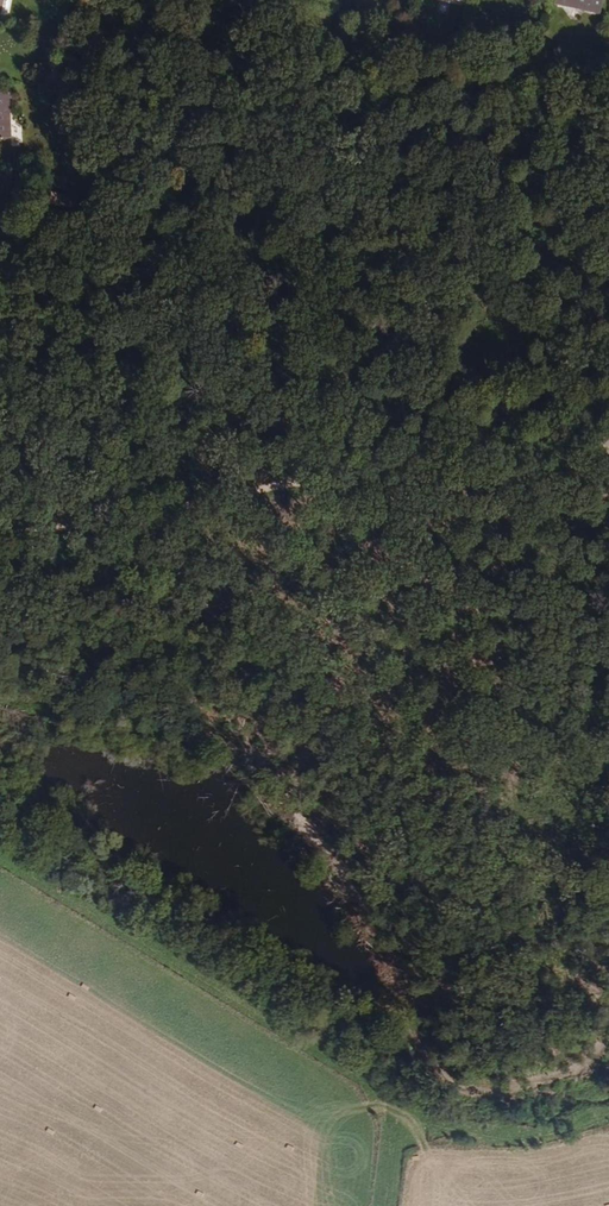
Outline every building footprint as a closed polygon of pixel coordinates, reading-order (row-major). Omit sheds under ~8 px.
[(555,3),(598,13),(601,0),(556,0),(555,3)] [(9,96),(0,97),(0,141),(11,140),(9,96)]
